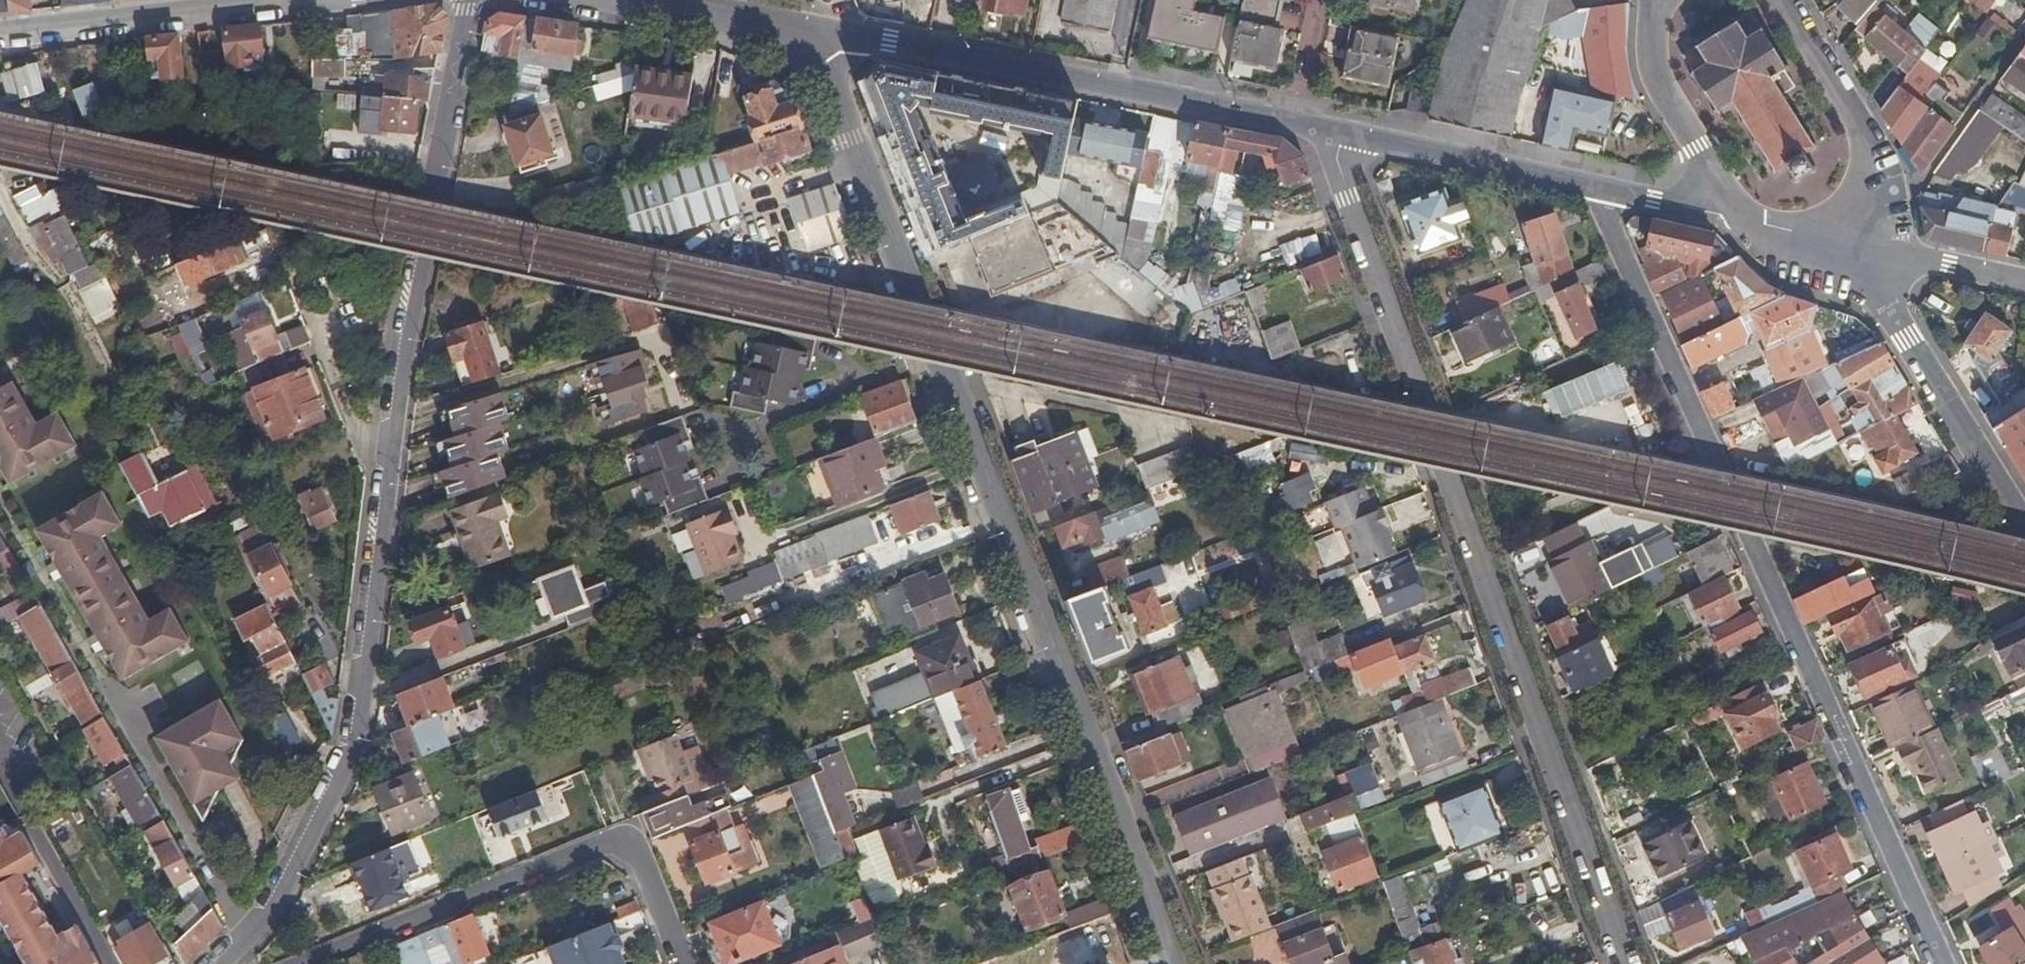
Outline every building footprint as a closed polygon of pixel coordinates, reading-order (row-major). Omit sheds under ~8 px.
[(13,13),(11,0),(0,0),(0,14),(13,13)] [(35,11),(34,0),(11,0),(13,13),(35,11)] [(82,6),(83,0),(65,0),(63,8),(82,6)] [(857,13),(868,20),(905,28),(901,6),(876,6),(875,0),(851,0),(857,13)] [(988,11),(1008,15),(1009,12),(1025,15),(1029,0),(990,0),(988,11)] [(1115,0),(1065,0),(1060,25),(1107,33),(1115,0)] [(1155,6),(1192,13),(1195,1),(1188,0),(1156,0),(1155,6)] [(1240,62),(1242,54),(1276,62),(1282,33),(1276,31),(1283,1),(1289,2),(1290,0),(1245,0),(1237,34),(1231,60),(1240,62)] [(1417,0),(1371,0),(1370,5),(1415,14),(1417,0)] [(1432,122),(1516,139),(1525,94),(1534,77),(1539,48),(1543,22),(1544,18),(1536,0),(1534,0),(1521,8),(1516,0),(1466,0),(1446,53),(1443,62),(1432,122)] [(1544,18),(1587,11),(1580,0),(1536,0),(1544,18)] [(1886,0),(1843,0),(1836,8),(1861,28),(1879,8),(1886,0)] [(1975,0),(1964,0),(1943,30),(1928,51),(1884,113),(1923,175),(2024,34),(2024,0),(2000,0),(1992,11),(1975,0)] [(1992,11),(2000,0),(1975,0),(1992,11)] [(1602,94),(1644,106),(1637,95),(1631,82),(1628,57),(1632,4),(1589,11),(1593,41),(1600,84),(1602,94)] [(388,60),(437,55),(439,53),(446,18),(436,6),(347,15),(347,30),(348,37),(354,36),(354,60),(388,60)] [(1155,6),(1148,40),(1216,54),(1223,20),(1192,13),(1155,6)] [(1884,113),(1928,51),(1907,32),(1879,8),(1861,28),(1858,32),(1896,65),(1874,96),(1884,113)] [(1593,41),(1589,11),(1587,11),(1544,18),(1543,22),(1539,48),(1593,41)] [(1821,169),(1818,165),(1816,167),(1807,155),(1813,151),(1815,154),(1819,152),(1817,148),(1820,147),(1817,143),(1815,145),(1811,140),(1814,137),(1811,132),(1807,134),(1798,118),(1801,116),(1798,112),(1795,113),(1786,100),(1789,98),(1787,95),(1785,96),(1774,79),(1785,72),(1787,75),(1792,72),(1790,69),(1793,67),(1789,62),(1786,65),(1767,33),(1771,31),(1768,27),(1764,29),(1754,12),(1740,20),(1738,18),(1734,20),(1735,24),(1704,44),(1701,41),(1697,43),(1698,48),(1684,57),(1694,72),(1691,74),(1694,80),(1698,78),(1716,107),(1713,110),(1717,116),(1719,114),(1720,117),(1725,114),(1722,110),(1735,104),(1745,120),(1742,122),(1745,126),(1747,124),(1756,138),(1753,140),(1756,144),(1759,143),(1769,159),(1766,161),(1768,165),(1771,163),(1775,169),(1773,171),(1775,175),(1777,173),(1779,177),(1784,175),(1782,171),(1788,166),(1796,179),(1792,181),(1795,185),(1799,183),(1802,185),(1805,183),(1803,180),(1808,177),(1812,174),(1815,177),(1820,173),(1819,171),(1821,169)] [(486,23),(481,53),(499,56),(518,59),(520,46),(524,18),(496,14),(486,23)] [(1922,14),(1907,32),(1928,51),(1943,30),(1922,14)] [(538,21),(524,18),(520,46),(533,48),(538,21)] [(574,42),(577,27),(538,21),(533,48),(533,51),(571,57),(574,42)] [(199,53),(203,83),(246,86),(245,70),(244,64),(259,63),(262,63),(259,26),(224,30),(226,50),(199,53)] [(311,60),(342,59),(354,60),(354,36),(348,37),(347,30),(311,33),(311,60)] [(1388,88),(1399,41),(1354,32),(1343,79),(1388,88)] [(157,103),(185,93),(177,35),(146,38),(149,59),(159,58),(162,78),(152,90),(157,103)] [(580,43),(574,42),(571,57),(577,58),(580,43)] [(508,113),(533,105),(541,69),(567,73),(571,57),(533,51),(533,48),(520,46),(518,59),(516,65),(511,96),(508,113)] [(753,86),(775,80),(756,65),(730,53),(743,90),(753,86)] [(2006,77),(2024,91),(2024,54),(2024,53),(2006,77)] [(1242,54),(1240,62),(1275,69),(1276,62),(1242,54)] [(518,59),(499,56),(498,61),(516,65),(518,59)] [(152,79),(162,78),(159,58),(149,59),(152,79)] [(311,60),(311,76),(342,77),(342,59),(311,60)] [(970,239),(1055,206),(1060,184),(1065,158),(1073,121),(1077,103),(884,64),(866,90),(930,254),(970,239)] [(416,100),(426,101),(433,81),(434,67),(414,69),(413,71),(402,70),(396,76),(374,74),(374,81),(385,82),(384,89),(361,87),(360,94),(384,96),(384,98),(416,100)] [(631,85),(627,118),(685,125),(691,75),(670,72),(657,71),(633,67),(632,73),(631,85)] [(599,96),(631,85),(632,73),(596,85),(599,96)] [(1583,89),(1602,94),(1600,84),(1585,79),(1583,89)] [(775,108),(793,102),(791,97),(775,80),(753,86),(757,96),(771,92),(775,108)] [(88,129),(90,128),(106,122),(92,84),(73,91),(87,127),(88,129)] [(1541,145),(1571,151),(1576,132),(1608,140),(1617,104),(1601,99),(1554,86),(1541,145)] [(1405,118),(1424,122),(1431,93),(1412,89),(1405,118)] [(310,92),(303,91),(308,110),(321,111),(318,93),(310,92)] [(333,107),(351,108),(352,93),(333,92),(333,107)] [(757,142),(802,128),(793,102),(775,108),(771,92),(757,96),(745,99),(751,116),(749,117),(754,130),(757,142)] [(413,132),(416,100),(384,98),(360,96),(357,134),(380,136),(381,130),(386,130),(413,132)] [(1993,96),(1982,111),(2001,124),(2024,141),(2024,118),(1993,96)] [(1982,111),(1940,168),(1950,174),(1956,167),(1960,169),(1973,164),(2001,124),(1982,111)] [(520,174),(547,165),(544,156),(551,154),(540,117),(505,128),(520,174)] [(1171,121),(1149,117),(1145,136),(1141,153),(1158,156),(1165,157),(1171,121)] [(1141,153),(1145,136),(1073,121),(1065,158),(1137,172),(1141,153)] [(1226,132),(1194,126),(1185,162),(1203,166),(1218,169),(1222,149),(1226,132)] [(634,244),(662,235),(665,245),(679,240),(676,230),(734,211),(722,175),(764,162),(765,164),(808,149),(802,128),(757,142),(743,147),(705,159),(617,187),(634,244)] [(743,147),(757,142),(754,130),(738,135),(743,147)] [(1281,143),(1226,132),(1222,149),(1274,157),(1284,186),(1310,177),(1301,153),(1281,143)] [(1151,189),(1158,156),(1141,153),(1137,172),(1133,186),(1151,189)] [(1218,169),(1203,166),(1199,185),(1214,187),(1218,169)] [(1931,241),(2009,258),(2017,224),(2014,223),(2016,215),(2022,186),(2023,182),(2012,178),(1996,203),(1963,195),(1927,190),(1924,196),(1925,207),(1931,241)] [(13,197),(19,207),(48,193),(44,182),(13,197)] [(1055,206),(1107,249),(1117,257),(1121,241),(1121,238),(1124,227),(1113,226),(1114,216),(1102,213),(1102,209),(1089,205),(1090,198),(1077,195),(1078,188),(1060,184),(1055,206)] [(799,224),(843,209),(834,185),(789,197),(799,224)] [(78,292),(92,319),(119,305),(97,262),(88,266),(60,211),(70,207),(62,188),(61,186),(48,193),(19,207),(27,223),(42,215),(41,213),(48,210),(54,221),(44,225),(55,245),(44,251),(52,264),(61,259),(70,276),(74,274),(82,290),(78,292)] [(1126,219),(1144,221),(1151,189),(1133,186),(1126,219)] [(2024,209),(2024,187),(2022,186),(2016,215),(2020,216),(2022,208),(2024,209)] [(1465,239),(1446,189),(1401,206),(1419,256),(1465,239)] [(1055,206),(970,239),(989,287),(1000,285),(1004,290),(1107,249),(1055,206)] [(809,252),(855,238),(843,209),(799,224),(809,252)] [(1461,306),(1467,321),(1498,306),(1535,289),(1577,270),(1553,214),(1548,215),(1546,212),(1540,215),(1541,219),(1521,229),(1524,238),(1517,242),(1533,274),(1461,306)] [(0,215),(0,243),(13,267),(26,260),(1,214),(0,215)] [(1126,219),(1124,227),(1121,238),(1140,241),(1144,221),(1126,219)] [(1640,219),(1629,228),(1652,235),(1650,244),(1650,248),(1698,258),(1698,265),(1716,267),(1738,257),(1729,247),(1718,235),(1640,219)] [(1652,235),(1629,228),(1639,249),(1650,244),(1652,235)] [(244,263),(236,241),(199,257),(208,278),(244,263)] [(1117,257),(1119,259),(1161,293),(1169,283),(1121,241),(1117,257)] [(1309,287),(1344,273),(1337,252),(1300,267),(1309,287)] [(1646,265),(1659,294),(1662,293),(1689,280),(1678,260),(1674,262),(1670,255),(1646,265)] [(1607,257),(1601,259),(1577,270),(1535,289),(1541,301),(1559,294),(1578,337),(1598,328),(1583,293),(1586,292),(1582,283),(1612,269),(1607,257)] [(1748,269),(1738,257),(1716,267),(1689,280),(1662,293),(1685,345),(1752,313),(1788,296),(1769,286),(1748,269)] [(1195,289),(1202,306),(1232,294),(1226,277),(1195,289)] [(1264,281),(1245,289),(1255,317),(1268,312),(1261,296),(1265,294),(1264,290),(1267,288),(1264,281)] [(251,294),(223,305),(234,333),(243,330),(239,322),(259,313),(251,294)] [(1752,313),(1758,328),(1767,348),(1776,344),(1814,326),(1819,303),(1800,300),(1788,296),(1752,313)] [(94,324),(121,311),(119,305),(92,319),(94,324)] [(1454,327),(1471,362),(1515,342),(1498,306),(1467,321),(1454,327)] [(658,325),(653,309),(628,317),(632,333),(658,325)] [(237,372),(282,354),(276,340),(264,312),(259,313),(239,322),(243,330),(234,333),(223,337),(237,372)] [(1683,346),(1692,367),(1746,343),(1749,339),(1758,328),(1752,313),(1685,345),(1683,346)] [(2024,410),(2024,389),(2024,390),(2003,351),(2016,332),(1986,313),(1967,344),(1980,352),(1974,361),(2002,406),(1986,417),(1993,428),(2024,410)] [(1271,359),(1303,347),(1289,318),(1260,330),(1271,359)] [(189,319),(176,324),(180,333),(189,352),(207,387),(217,382),(189,319)] [(498,376),(481,323),(445,335),(462,387),(498,376)] [(1825,367),(1832,364),(1814,326),(1776,344),(1793,382),(1802,378),(1825,367)] [(1454,327),(1449,329),(1466,364),(1471,362),(1454,327)] [(1758,328),(1749,339),(1760,367),(1773,362),(1767,348),(1758,328)] [(290,351),(310,343),(304,329),(285,337),(290,351)] [(817,340),(775,332),(772,346),(758,344),(753,369),(748,368),(743,395),(736,394),(733,408),(765,414),(768,400),(798,407),(805,371),(810,372),(817,340)] [(189,352),(180,333),(171,337),(180,357),(189,352)] [(636,351),(630,333),(618,337),(624,355),(636,351)] [(282,354),(290,351),(285,337),(276,340),(282,354)] [(1842,395),(1863,432),(1865,431),(1898,414),(1920,403),(1881,341),(1832,364),(1825,367),(1837,392),(1832,394),(1834,399),(1842,395)] [(1793,382),(1776,344),(1767,348),(1773,362),(1784,387),(1793,382)] [(603,378),(641,365),(636,351),(624,355),(598,363),(603,378)] [(291,375),(282,354),(237,372),(245,394),(255,389),(273,432),(274,435),(322,415),(303,370),(291,375)] [(641,400),(651,396),(641,365),(603,378),(602,378),(610,402),(601,405),(603,412),(605,412),(641,400)] [(1759,398),(1754,400),(1763,417),(1776,410),(1789,437),(1776,444),(1789,470),(1793,469),(1837,445),(1802,378),(1793,382),(1784,387),(1779,389),(1777,390),(1759,398)] [(39,466),(76,445),(57,413),(36,425),(11,382),(0,388),(0,398),(39,466)] [(878,437),(915,423),(899,382),(891,385),(861,395),(877,438),(878,437)] [(1725,384),(1704,394),(1715,418),(1736,409),(1725,384)] [(263,436),(273,432),(255,389),(245,394),(263,436)] [(39,466),(0,398),(0,469),(9,484),(39,466)] [(644,409),(641,400),(605,412),(608,422),(616,419),(616,418),(644,409)] [(1776,410),(1763,417),(1776,444),(1789,437),(1776,410)] [(1993,428),(2005,447),(2009,445),(2024,472),(2024,410),(1993,428)] [(1920,452),(1898,414),(1865,431),(1877,452),(1875,453),(1883,471),(1920,452)] [(692,440),(682,416),(642,430),(648,445),(634,450),(644,476),(640,477),(650,506),(665,501),(669,513),(707,499),(699,478),(692,480),(686,462),(690,461),(683,443),(692,440)] [(1199,424),(1197,434),(1216,438),(1217,433),(1232,436),(1233,431),(1199,424)] [(1038,452),(1058,503),(1094,489),(1084,462),(1096,457),(1086,428),(1037,447),(1038,452)] [(839,504),(886,487),(880,468),(878,462),(886,459),(878,437),(877,438),(823,458),(839,504)] [(1016,447),(1018,459),(1038,452),(1037,447),(1034,441),(1016,447)] [(1263,444),(1233,456),(1242,480),(1272,470),(1263,444)] [(427,477),(436,503),(530,470),(521,445),(427,477)] [(1142,467),(1149,489),(1200,469),(1192,452),(1190,446),(1142,467)] [(1200,469),(1212,464),(1205,447),(1192,452),(1200,469)] [(1907,496),(1963,471),(1950,451),(1898,478),(1907,496)] [(1012,461),(1032,513),(1058,503),(1038,452),(1018,459),(1012,461)] [(144,455),(136,459),(138,463),(144,466),(148,464),(144,455)] [(137,496),(149,517),(164,509),(173,527),(217,504),(198,466),(185,472),(159,485),(156,479),(148,464),(144,466),(138,463),(136,459),(120,467),(137,496)] [(878,462),(880,468),(888,465),(886,459),(878,462)] [(159,485),(185,472),(182,466),(156,479),(159,485)] [(757,485),(763,499),(782,492),(776,478),(757,485)] [(1374,563),(1396,555),(1389,537),(1385,526),(1392,524),(1385,508),(1374,512),(1365,486),(1327,501),(1336,526),(1343,524),(1356,559),(1345,565),(1348,573),(1374,563)] [(1065,523),(1054,527),(1062,545),(1082,537),(1086,544),(1102,537),(1105,542),(1160,521),(1149,489),(1065,523)] [(298,497),(313,530),(335,520),(321,490),(309,495),(307,493),(298,497)] [(902,536),(940,521),(927,490),(890,504),(902,536)] [(73,527),(112,508),(102,492),(65,513),(73,527)] [(451,511),(471,568),(507,555),(495,520),(501,517),(494,496),(451,511)] [(1032,513),(1036,525),(1062,515),(1058,503),(1032,513)] [(87,552),(91,559),(108,550),(100,536),(121,525),(112,508),(73,527),(87,552)] [(189,524),(196,537),(226,522),(219,508),(189,524)] [(728,529),(733,527),(726,510),(683,525),(702,576),(740,562),(730,537),(728,529)] [(232,531),(244,525),(237,511),(225,517),(232,531)] [(36,530),(57,569),(87,552),(73,527),(65,513),(36,530)] [(1385,526),(1389,537),(1395,534),(1392,524),(1385,526)] [(267,604),(272,615),(277,612),(284,608),(298,602),(269,545),(267,547),(257,528),(235,540),(259,588),(267,604)] [(1726,575),(1741,568),(1725,534),(1695,548),(1711,582),(1726,575)] [(1553,560),(1574,604),(1620,583),(1612,571),(1594,540),(1553,560)] [(0,552),(0,574),(15,565),(7,550),(6,549),(0,552)] [(150,663),(176,648),(158,615),(148,620),(108,550),(91,559),(150,663)] [(1425,599),(1406,551),(1396,555),(1374,563),(1378,577),(1372,580),(1385,614),(1425,599)] [(122,680),(150,663),(91,559),(87,552),(57,569),(122,680)] [(1633,575),(1650,567),(1643,553),(1627,561),(1633,575)] [(1084,573),(1092,591),(1104,586),(1119,580),(1128,577),(1120,560),(1084,573)] [(719,589),(725,604),(782,583),(775,563),(746,574),(748,579),(719,589)] [(1119,580),(1126,595),(1151,585),(1169,578),(1163,563),(1128,577),(1119,580)] [(1625,564),(1612,571),(1620,583),(1632,577),(1625,564)] [(1666,578),(1659,564),(1637,575),(1643,589),(1666,578)] [(572,565),(521,585),(527,600),(543,593),(553,618),(563,614),(568,627),(615,609),(605,581),(582,590),(572,565)] [(1860,572),(1797,600),(1808,625),(1812,623),(1872,595),(1871,593),(1860,572)] [(903,629),(909,642),(938,630),(934,621),(958,612),(943,577),(927,583),(923,575),(904,583),(905,585),(871,598),(886,636),(903,629)] [(1708,625),(1742,609),(1726,575),(1711,582),(1692,591),(1708,625)] [(1166,625),(1151,585),(1126,595),(1141,634),(1166,625)] [(1092,591),(1066,601),(1092,664),(1128,649),(1123,635),(1118,638),(1104,603),(1109,600),(1104,586),(1092,591)] [(262,606),(267,604),(259,588),(254,591),(262,606)] [(21,616),(39,606),(32,594),(0,612),(0,628),(21,616)] [(452,595),(410,611),(415,621),(409,623),(416,642),(431,637),(439,656),(474,643),(460,604),(456,606),(452,595)] [(1891,632),(1874,599),(1833,617),(1840,635),(1847,632),(1854,649),(1891,632)] [(284,669),(295,663),(272,615),(267,604),(262,606),(233,620),(245,641),(251,638),(259,654),(256,656),(266,675),(282,667),(284,669)] [(21,616),(52,673),(71,662),(39,606),(21,616)] [(158,615),(176,648),(188,641),(169,609),(158,615)] [(1744,615),(1742,609),(1708,625),(1721,651),(1738,643),(1738,641),(1764,630),(1753,611),(1744,615)] [(1994,632),(2013,673),(2024,668),(2024,616),(1994,632)] [(1547,628),(1559,655),(1596,637),(1588,623),(1574,630),(1568,617),(1547,628)] [(1298,646),(1306,668),(1351,651),(1341,629),(1298,646)] [(1393,646),(1389,637),(1349,654),(1364,690),(1388,680),(1404,674),(1411,691),(1398,697),(1405,712),(1441,698),(1478,684),(1471,665),(1420,686),(1413,670),(1436,661),(1425,634),(1393,646)] [(1559,655),(1556,656),(1571,690),(1613,670),(1597,636),(1596,637),(1559,655)] [(891,701),(896,714),(936,697),(980,680),(972,659),(968,660),(959,637),(943,643),(942,642),(929,648),(929,649),(916,654),(925,676),(887,690),(891,701)] [(253,657),(256,656),(259,654),(251,638),(245,641),(253,657)] [(1906,677),(1893,649),(1855,665),(1856,668),(1853,670),(1859,682),(1863,681),(1869,695),(1906,677)] [(1134,673),(1155,727),(1162,725),(1197,711),(1176,657),(1134,673)] [(52,673),(83,729),(84,728),(103,718),(71,662),(52,673)] [(301,674),(330,732),(336,711),(337,699),(329,699),(326,700),(320,689),(332,682),(323,664),(301,674)] [(404,674),(409,689),(433,680),(427,665),(404,674)] [(20,678),(25,688),(46,676),(41,667),(20,678)] [(46,676),(25,688),(30,696),(51,684),(46,676)] [(410,726),(438,715),(454,709),(441,676),(433,680),(409,689),(397,693),(410,726)] [(980,680),(936,697),(955,743),(949,746),(951,752),(958,750),(959,752),(975,745),(980,757),(1007,745),(980,680)] [(1266,684),(1270,695),(1277,692),(1272,682),(1266,684)] [(1778,713),(1761,682),(1721,701),(1744,744),(1778,727),(1773,716),(1778,713)] [(1876,701),(1897,747),(1936,728),(1915,683),(1876,701)] [(1228,711),(1251,772),(1292,756),(1295,755),(1280,717),(1284,715),(1278,703),(1274,704),(1270,695),(1266,684),(1251,690),(1254,700),(1228,711)] [(2001,698),(2004,705),(2005,708),(2024,699),(2024,687),(2020,689),(2004,697),(2001,698)] [(1420,773),(1422,772),(1464,756),(1441,698),(1405,712),(1398,715),(1420,773)] [(203,822),(218,791),(221,789),(220,787),(231,764),(243,740),(220,699),(154,737),(167,759),(171,758),(177,769),(173,771),(203,822)] [(871,714),(875,722),(896,714),(891,701),(876,707),(878,711),(871,714)] [(281,750),(302,743),(290,708),(269,716),(281,750)] [(404,764),(449,745),(438,715),(410,726),(392,733),(404,764)] [(103,718),(84,728),(105,766),(116,760),(124,755),(103,718)] [(1799,746),(1825,733),(1818,719),(1792,733),(1799,746)] [(1155,727),(1122,740),(1130,761),(1138,778),(1154,772),(1158,779),(1166,776),(1163,768),(1177,763),(1176,759),(1166,735),(1162,725),(1155,727)] [(1936,728),(1897,747),(1907,767),(1911,765),(1915,764),(1927,790),(1964,774),(1941,726),(1936,728)] [(1166,735),(1176,759),(1188,753),(1179,730),(1166,735)] [(658,795),(645,800),(650,812),(687,797),(691,795),(686,784),(693,781),(675,735),(672,736),(640,749),(658,795)] [(803,751),(813,775),(823,801),(839,795),(854,789),(834,739),(803,751)] [(2018,773),(2000,740),(1977,754),(1992,785),(2002,781),(2018,773)] [(124,755),(116,760),(121,770),(130,765),(124,755)] [(1427,786),(1470,770),(1465,756),(1464,756),(1422,772),(1427,786)] [(167,759),(173,771),(177,769),(171,758),(167,759)] [(1826,802),(1808,763),(1772,780),(1792,819),(1826,802)] [(220,787),(221,789),(240,779),(231,764),(220,787)] [(1353,794),(1360,812),(1386,801),(1372,764),(1345,774),(1353,794)] [(1924,793),(1927,790),(1915,764),(1911,765),(1924,793)] [(141,830),(160,818),(130,765),(121,770),(111,776),(128,808),(139,826),(141,830)] [(375,789),(392,833),(428,820),(411,775),(375,789)] [(788,785),(821,868),(846,858),(836,833),(823,801),(813,775),(788,785)] [(1282,815),(1268,778),(1176,816),(1190,852),(1282,815)] [(1792,819),(1772,780),(1754,788),(1773,828),(1792,819)] [(891,793),(897,809),(923,799),(916,783),(897,790),(891,793)] [(1490,783),(1483,785),(1489,799),(1496,797),(1490,783)] [(104,784),(86,794),(89,800),(107,790),(104,784)] [(1457,853),(1504,835),(1489,799),(1483,785),(1437,801),(1457,853)] [(1086,840),(1080,824),(1035,841),(1037,848),(1028,851),(1019,823),(1015,810),(1023,807),(1025,806),(1019,788),(1009,793),(1008,791),(987,799),(1006,854),(1012,870),(1031,862),(1041,858),(1086,840)] [(650,812),(644,814),(653,838),(684,826),(724,810),(729,808),(723,794),(691,807),(687,797),(650,812)] [(1357,813),(1360,812),(1353,794),(1312,810),(1300,814),(1306,832),(1329,823),(1357,813)] [(823,801),(836,833),(845,830),(851,827),(839,795),(823,801)] [(638,803),(643,815),(644,814),(650,812),(645,800),(638,803)] [(1962,891),(1969,908),(1998,889),(1993,877),(2000,874),(1994,860),(1986,842),(1978,825),(1972,811),(1965,814),(1958,801),(1928,815),(1933,828),(1938,839),(1931,844),(1949,884),(1956,880),(1962,891)] [(1015,810),(1019,823),(1022,822),(1023,818),(1021,812),(1023,807),(1015,810)] [(131,830),(139,826),(128,808),(120,813),(131,830)] [(724,810),(684,826),(706,883),(759,861),(750,840),(747,841),(738,845),(732,829),(724,810)] [(505,811),(492,815),(500,833),(512,828),(505,811)] [(1357,813),(1329,823),(1337,846),(1326,851),(1340,888),(1378,873),(1357,813)] [(879,830),(900,880),(935,865),(929,849),(925,850),(912,817),(879,830)] [(1708,851),(1692,820),(1647,842),(1663,874),(1708,851)] [(1985,822),(1978,825),(1986,842),(1993,839),(1985,822)] [(145,832),(175,885),(192,876),(163,823),(145,832)] [(738,845),(747,841),(741,825),(732,829),(738,845)] [(1938,839),(1933,828),(1925,832),(1931,844),(1938,839)] [(836,833),(846,858),(847,861),(856,857),(845,830),(836,833)] [(901,892),(900,880),(879,830),(855,840),(863,860),(855,863),(868,895),(873,902),(885,905),(896,901),(901,892)] [(11,937),(26,963),(68,963),(79,959),(75,953),(72,954),(66,943),(69,941),(64,933),(56,937),(25,883),(18,887),(13,877),(20,873),(20,875),(41,863),(23,832),(10,839),(7,834),(2,837),(0,832),(0,918),(7,931),(11,937)] [(1817,904),(1847,890),(1842,874),(1851,869),(1836,834),(1797,852),(1817,904)] [(1986,842),(1994,860),(2000,856),(1993,839),(1986,842)] [(408,896),(388,848),(351,863),(370,911),(408,896)] [(987,861),(993,877),(1012,870),(1006,854),(987,861)] [(1047,873),(1041,858),(1031,862),(1037,877),(1012,888),(1028,930),(1066,916),(1049,873),(1047,873)] [(25,883),(20,875),(20,873),(13,877),(18,887),(25,883)] [(1252,873),(1213,888),(1223,917),(1224,916),(1232,940),(1271,925),(1252,873)] [(1408,937),(1414,951),(1428,945),(1420,926),(1398,875),(1385,880),(1385,882),(1408,937)] [(172,919),(176,923),(203,894),(192,876),(175,885),(186,904),(172,919)] [(1954,895),(1962,891),(1956,880),(1949,884),(1954,895)] [(1640,911),(1648,937),(1673,926),(1683,950),(1715,936),(1693,884),(1640,911)] [(1884,959),(1847,890),(1817,904),(1768,926),(1781,949),(1787,961),(1789,963),(1877,963),(1884,959)] [(184,963),(185,963),(222,928),(203,894),(176,923),(186,934),(173,946),(184,963)] [(1991,963),(2023,963),(2024,963),(2024,912),(2016,897),(1996,909),(2010,930),(1982,949),(1991,963)] [(787,923),(777,898),(711,924),(726,963),(733,963),(779,946),(773,929),(787,923)] [(850,903),(858,923),(870,918),(862,898),(850,903)] [(1113,913),(1108,898),(1066,916),(1070,929),(1113,913)] [(640,911),(641,911),(637,901),(616,909),(620,919),(640,911)] [(1768,926),(1758,903),(1747,909),(1757,931),(1768,926)] [(1280,922),(1295,963),(1345,963),(1338,948),(1332,950),(1316,908),(1280,922)] [(470,915),(392,947),(399,963),(429,963),(424,952),(443,944),(453,963),(465,963),(487,954),(473,922),(470,915)] [(850,926),(861,952),(880,945),(872,925),(870,918),(858,923),(850,926)] [(1446,938),(1439,919),(1420,926),(1428,945),(1446,938)] [(550,947),(556,963),(620,963),(629,960),(614,921),(550,947)] [(791,934),(787,923),(773,929),(779,946),(786,942),(790,937),(791,934)] [(77,925),(64,933),(69,941),(66,943),(72,954),(75,953),(79,959),(68,963),(99,963),(77,925)] [(114,949),(121,962),(127,958),(131,963),(153,963),(166,957),(148,925),(119,942),(121,946),(114,949)] [(850,926),(837,931),(848,958),(861,952),(850,926)] [(1755,963),(1780,963),(1787,961),(1781,949),(1768,926),(1757,931),(1741,938),(1755,963)] [(1452,936),(1446,938),(1428,945),(1414,951),(1419,963),(1468,963),(1463,952),(1468,950),(1466,943),(1457,946),(1452,936)] [(1403,939),(1408,953),(1414,951),(1408,937),(1403,939)] [(837,945),(790,963),(845,963),(837,945)] [(1343,946),(1338,948),(1345,963),(1351,963),(1343,946)]
